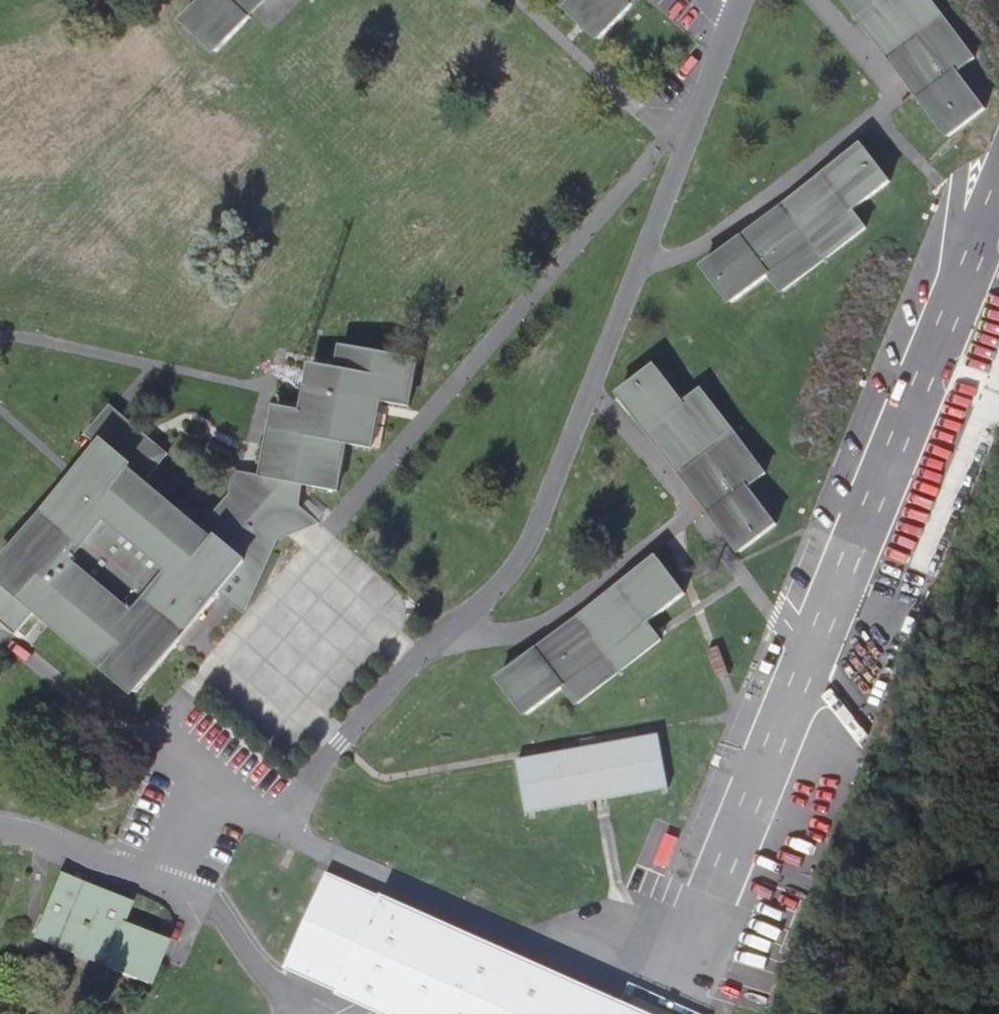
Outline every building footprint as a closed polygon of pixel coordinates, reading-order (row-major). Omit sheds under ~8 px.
[(251,10),(261,0),(203,0),(184,20),(217,51),(251,16),(248,13),(251,10)] [(566,7),(581,22),(599,39),(633,4),(631,2),(633,0),(573,0),(566,7)] [(859,17),(862,15),(868,23),(922,93),(919,95),(950,136),(985,108),(956,70),(973,56),(932,0),(846,0),(859,17)] [(746,233),(704,265),(733,302),(771,273),(785,290),(866,228),(853,210),(889,181),(862,145),(826,173),(827,174),(817,182),(748,236),(746,233)] [(0,569),(0,619),(16,633),(37,610),(51,623),(136,693),(220,593),(241,609),(275,537),(316,521),(299,506),(303,486),(339,492),(347,445),(373,449),(382,402),(409,406),(418,359),(343,346),(338,369),(312,364),(304,412),(275,408),(262,476),(235,471),(231,494),(199,531),(143,484),(166,456),(110,410),(92,433),(103,443),(65,490),(0,569)] [(652,433),(655,435),(714,512),(711,514),(742,553),(778,526),(748,487),(766,473),(703,391),(685,404),(656,366),(620,393),(651,434),(652,433)] [(619,590),(612,595),(546,645),(540,650),(539,649),(499,679),(528,715),(564,687),(578,703),(662,641),(649,623),(685,594),(657,558),(618,588),(619,590)] [(660,734),(517,760),(527,814),(670,789),(660,734)] [(326,874),(282,973),(375,1013),(643,1013),(326,874)] [(37,926),(33,935),(101,964),(100,966),(144,985),(161,944),(119,925),(127,904),(60,875),(37,926)]
